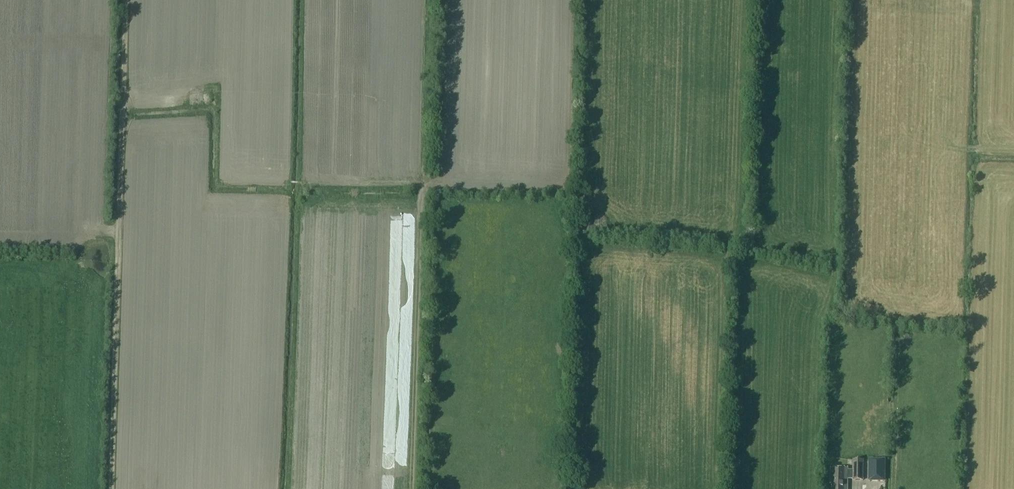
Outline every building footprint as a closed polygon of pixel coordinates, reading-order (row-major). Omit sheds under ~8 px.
[(832,488),(847,488),(848,479),(853,479),(853,480),(863,481),(863,461),(853,460),(853,471),(847,471),(847,468),(831,468),(830,483),(832,483),(832,488)] [(883,461),(869,461),(869,481),(883,481),(883,461)]
